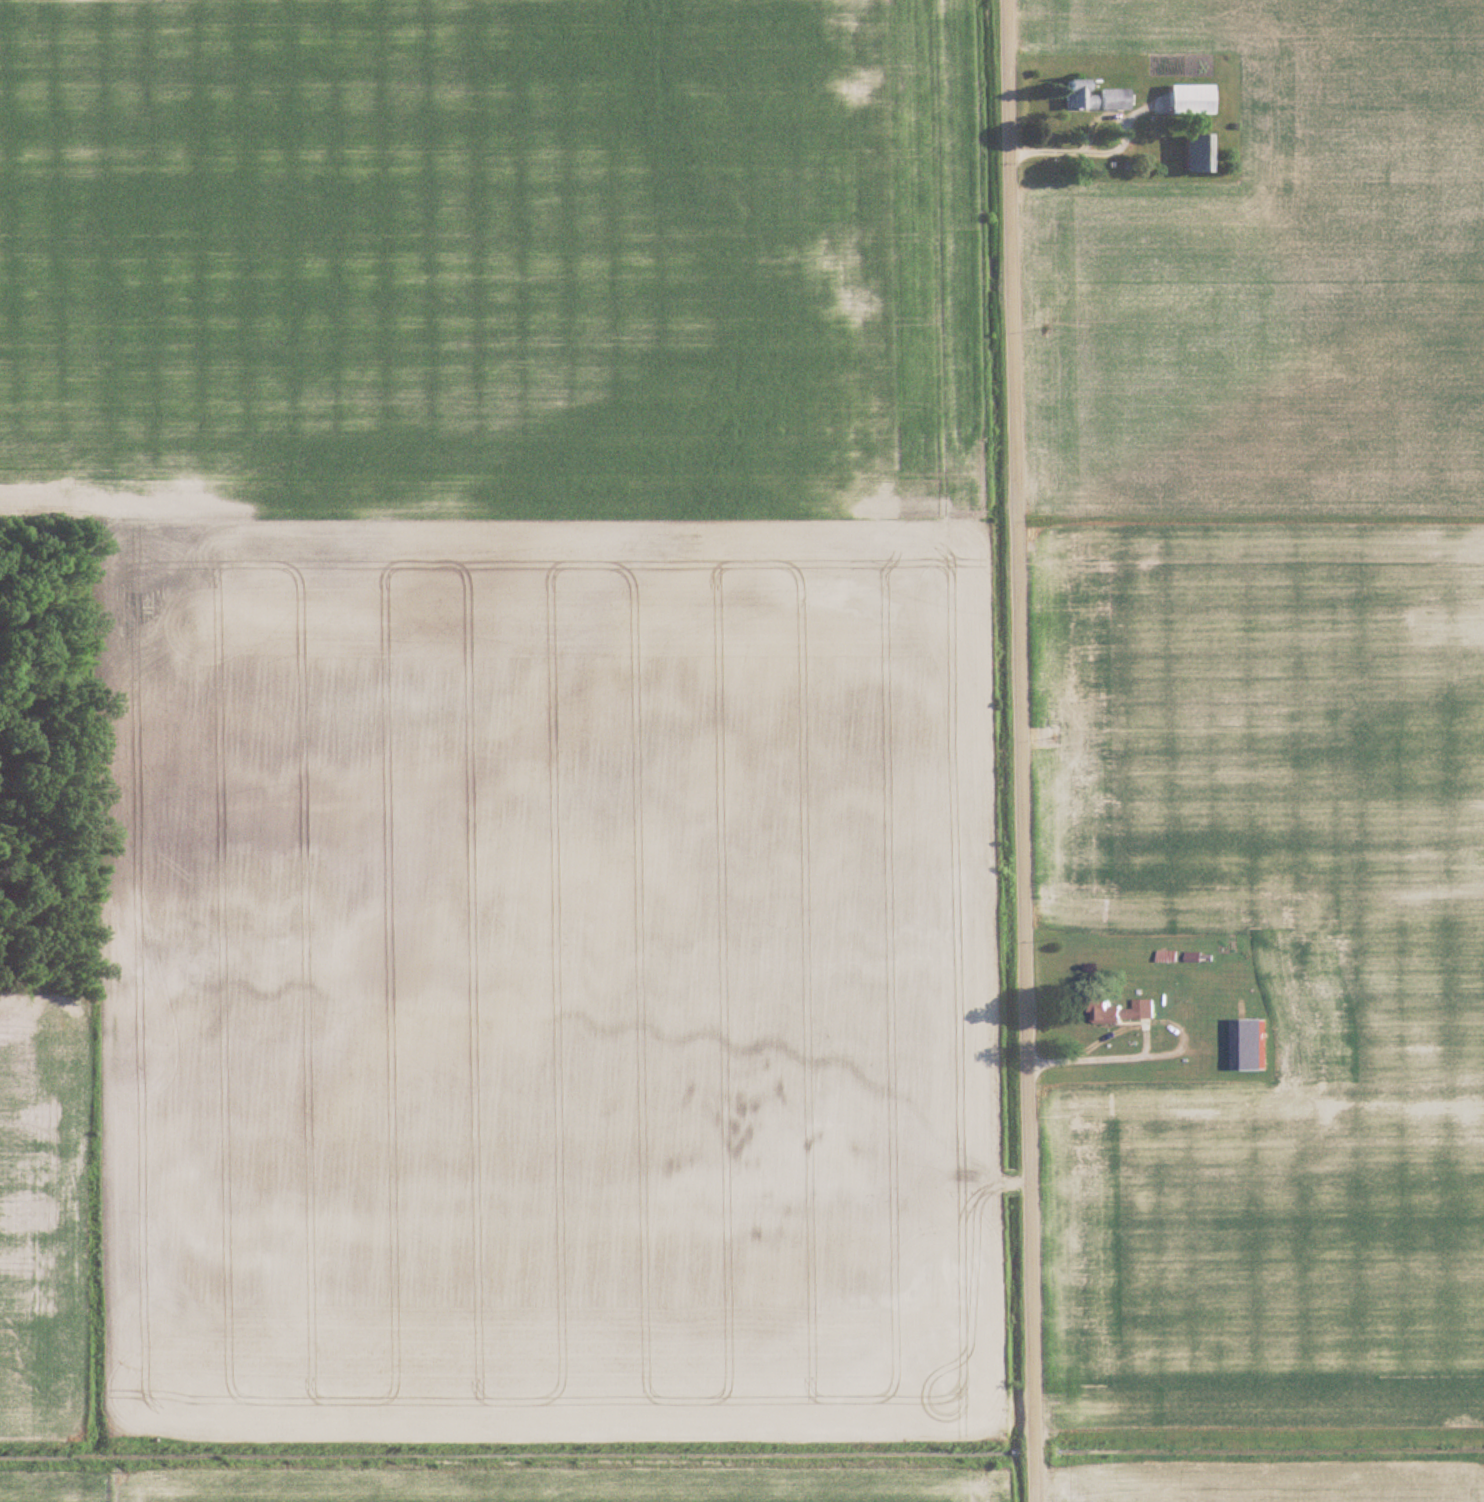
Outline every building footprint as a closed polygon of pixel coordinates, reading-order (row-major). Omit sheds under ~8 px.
[(1060,110),(1125,111),(1126,89),(1094,88),(1094,92),(1086,92),(1086,80),(1060,79),(1060,110)] [(1162,85),(1162,115),(1206,115),(1206,85),(1162,85)] [(1208,173),(1208,135),(1180,135),(1180,173),(1208,173)] [(1154,1020),(1154,999),(1132,999),(1132,1006),(1109,1006),(1108,997),(1089,997),(1089,1021),(1154,1020)] [(1265,1070),(1265,1020),(1232,1020),(1232,1070),(1265,1070)]
